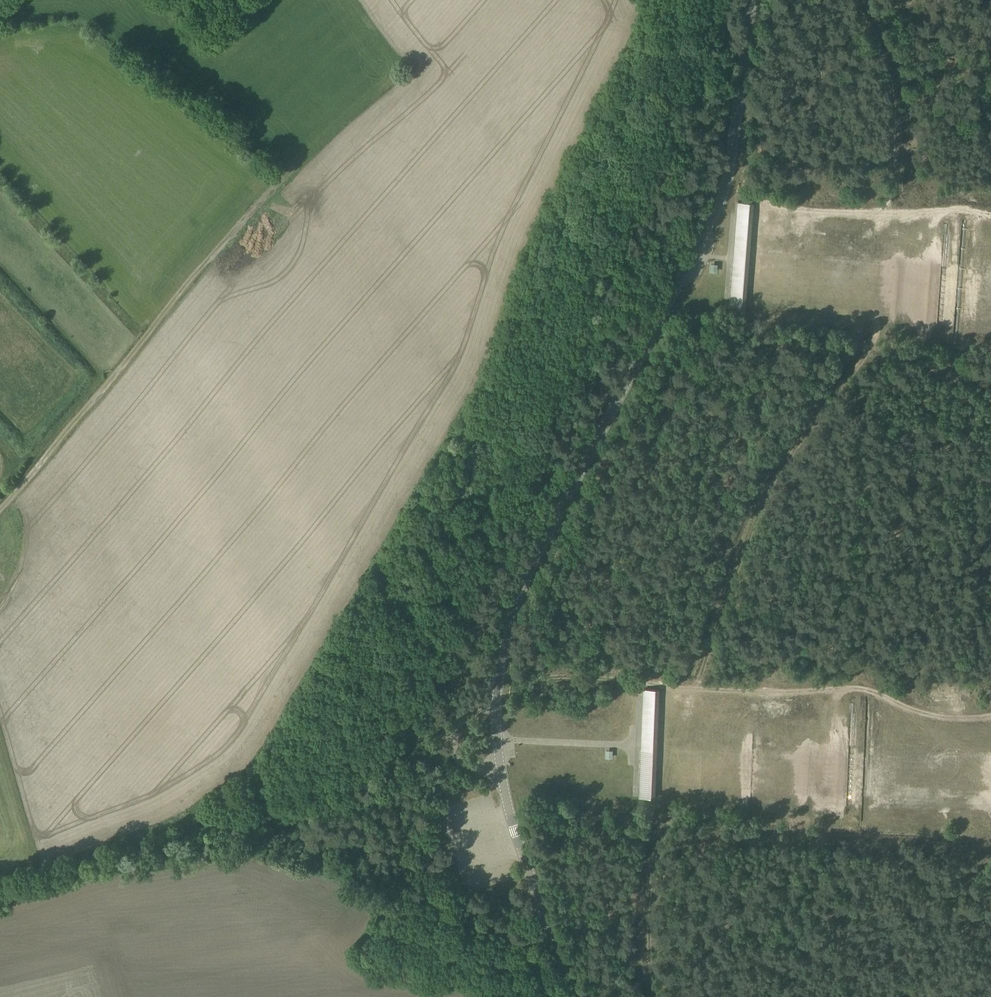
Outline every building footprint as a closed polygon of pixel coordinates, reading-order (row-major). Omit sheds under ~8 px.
[(737,203),(729,310),(745,311),(753,204),(737,203)] [(653,667),(653,675),(662,675),(662,667),(653,667)] [(641,745),(639,797),(655,798),(659,689),(643,689),(643,691),(641,745)]
